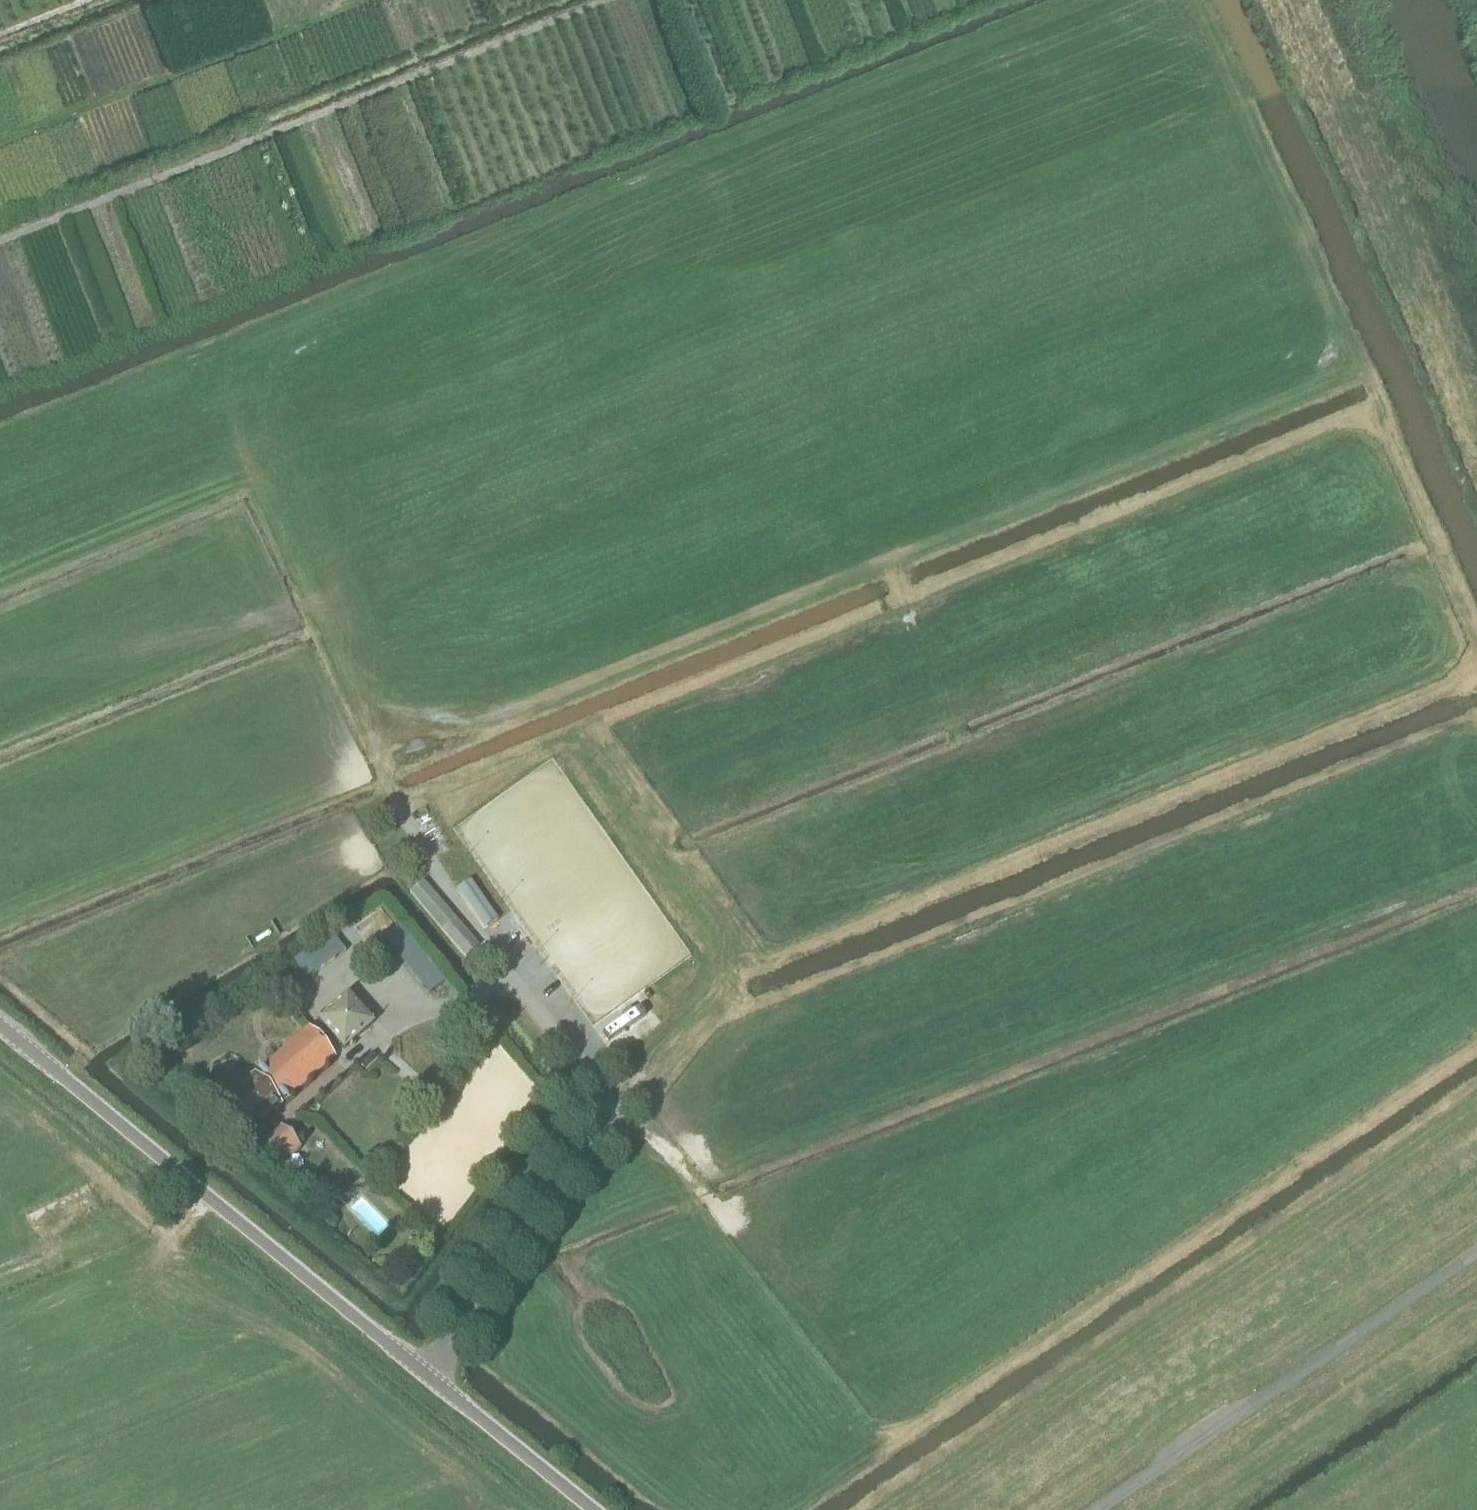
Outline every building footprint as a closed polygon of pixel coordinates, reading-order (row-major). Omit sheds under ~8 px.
[(471,881),(457,890),(484,929),(498,920),(471,881)] [(409,895),(442,932),(466,957),(479,946),(423,882),(409,895)] [(400,925),(383,939),(428,995),(445,981),(400,925)] [(245,1139),(336,1058),(309,1028),(218,1108),(245,1139)] [(280,1166),(300,1148),(282,1128),(262,1146),(280,1166)]
